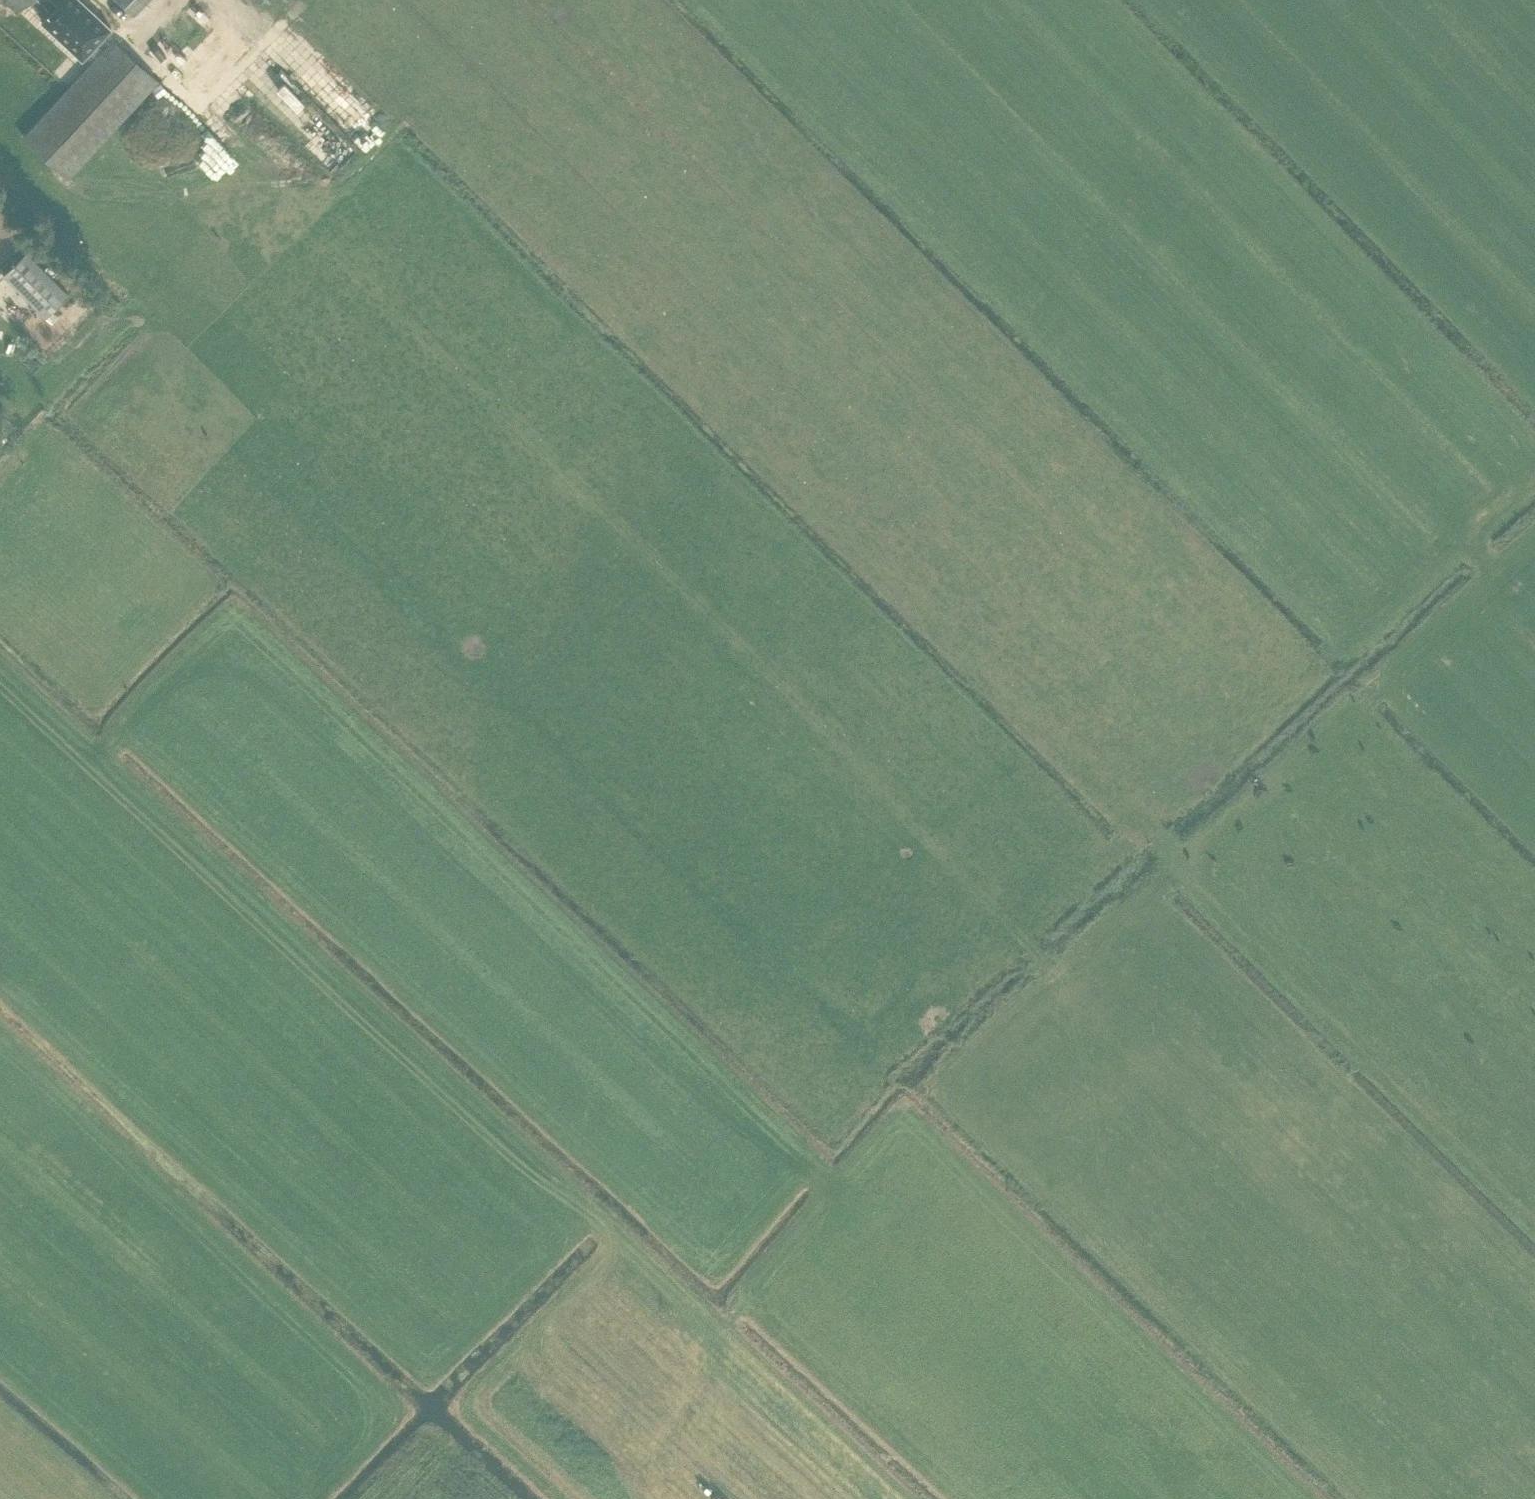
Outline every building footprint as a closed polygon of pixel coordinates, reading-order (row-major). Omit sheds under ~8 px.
[(54,7),(42,20),(82,58),(111,27),(82,0),(47,0),(54,7)] [(147,0),(120,0),(134,14),(147,0)] [(183,38),(302,147),(343,103),(231,0),(217,0),(183,38)] [(113,38),(24,136),(69,177),(158,80),(113,38)] [(137,127),(173,154),(198,120),(162,93),(137,127)] [(46,316),(69,294),(26,251),(4,273),(46,316)]
